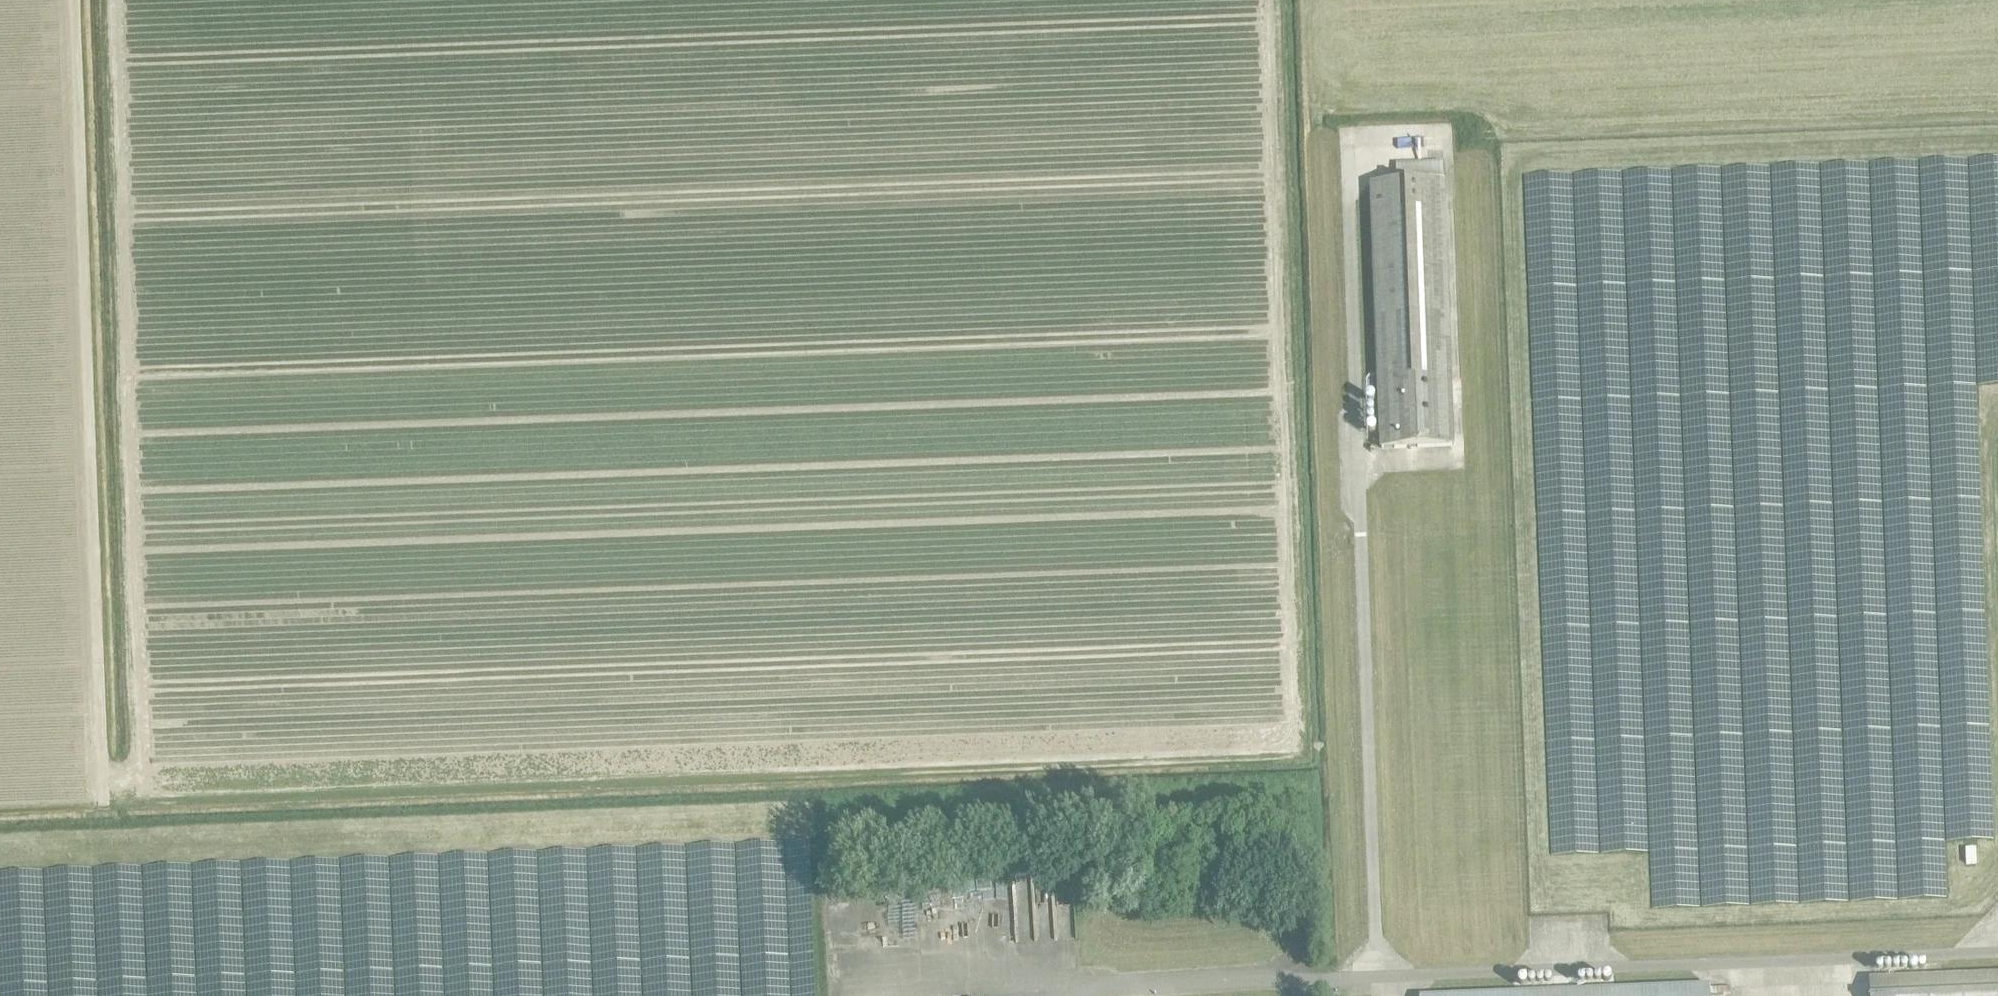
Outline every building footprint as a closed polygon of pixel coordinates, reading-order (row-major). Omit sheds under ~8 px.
[(1370,183),(1381,448),(1451,445),(1440,180),(1370,183)] [(1024,929),(1022,877),(1001,877),(1002,929),(1024,929)] [(36,938),(0,939),(0,987),(37,987),(36,938)] [(1869,995),(1997,995),(1997,975),(1868,980),(1869,995)] [(1709,987),(1467,995),(1709,995),(1709,987)]
